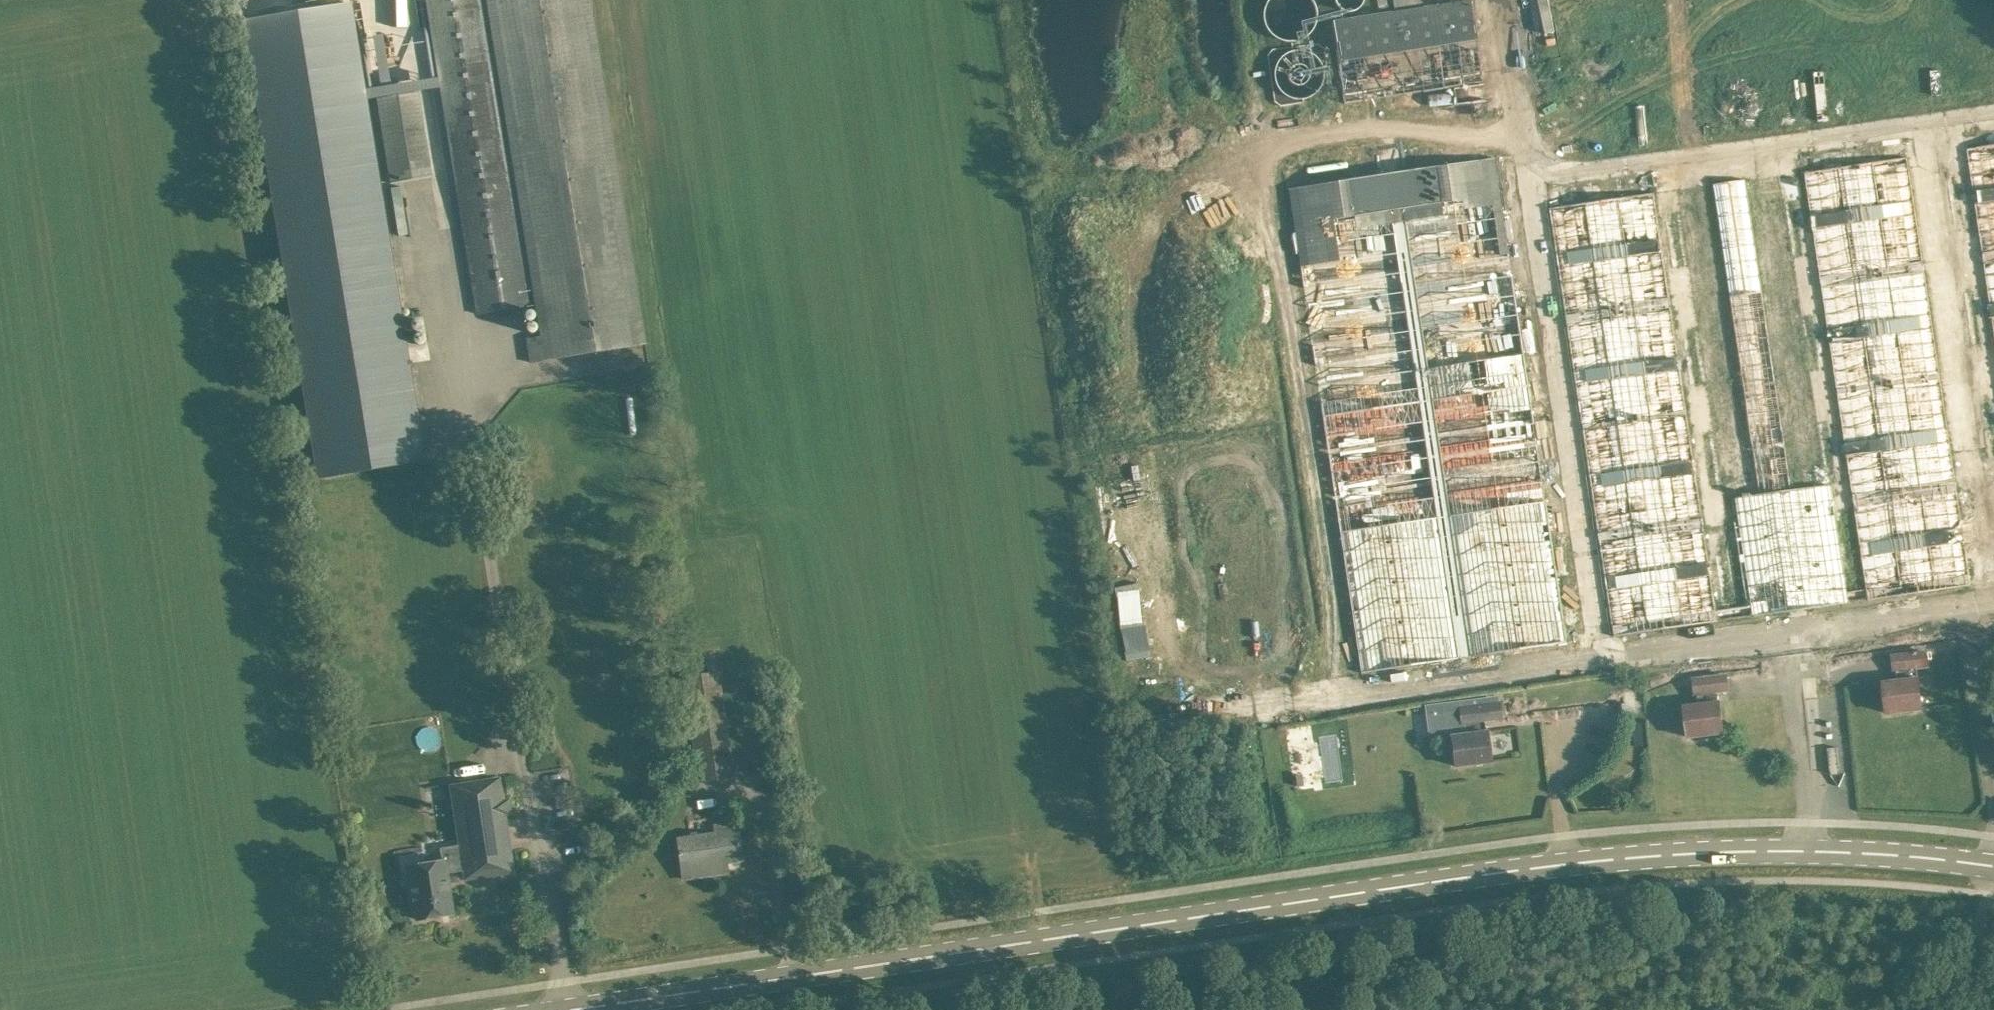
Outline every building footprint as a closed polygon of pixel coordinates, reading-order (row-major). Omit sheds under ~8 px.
[(478,313),(529,304),(481,0),(428,0),(478,313)] [(647,343),(592,0),(487,0),(540,335),(526,337),(530,361),(647,343)] [(1305,28),(1306,0),(1274,0),(1273,27),(1305,28)] [(1344,101),(1454,88),(1456,103),(1485,99),(1473,0),(1468,0),(1333,16),(1344,101)] [(1337,16),(1364,0),(1334,0),(1337,16)] [(1394,9),(1420,4),(1419,0),(1392,0),(1394,9)] [(351,2),(244,19),(317,475),(425,458),(351,2)] [(419,90),(378,97),(391,182),(432,176),(419,90)] [(1965,148),(1969,173),(1950,176),(1958,229),(1977,226),(1987,289),(1967,292),(1975,342),(1993,339),(1993,143),(1965,148)] [(1388,440),(1374,437),(1371,450),(1360,448),(1364,430),(1331,425),(1361,667),(1560,643),(1499,156),(1290,182),(1314,373),(1334,371),(1337,395),(1343,364),(1360,361),(1363,380),(1360,394),(1375,397),(1375,393),(1427,402),(1380,408),(1380,403),(1379,408),(1371,409),(1378,410),(1374,434),(1383,433),(1381,411),(1406,415),(1404,430),(1392,428),(1397,467),(1378,464),(1375,441),(1388,440)] [(1610,633),(1974,584),(1916,156),(1759,177),(1763,204),(1796,200),(1802,246),(1815,244),(1824,313),(1807,315),(1813,362),(1832,360),(1841,422),(1832,423),(1840,481),(1733,496),(1747,602),(1738,603),(1730,544),(1708,547),(1700,486),(1719,483),(1713,435),(1696,437),(1663,190),(1552,205),(1610,633)] [(1772,372),(1749,178),(1716,181),(1738,367),(1752,365),(1753,374),(1772,372)] [(1790,484),(1776,391),(1745,396),(1759,489),(1790,484)] [(1929,666),(1927,651),(1893,655),(1895,670),(1897,669),(1898,680),(1883,682),(1887,713),(1922,709),(1919,678),(1918,678),(1917,667),(1929,666)] [(701,784),(734,779),(716,672),(684,677),(701,784)] [(1728,690),(1727,675),(1694,679),(1696,693),(1698,693),(1699,704),(1685,706),(1688,737),(1724,732),(1720,701),(1719,701),(1718,691),(1728,690)] [(1457,706),(1457,711),(1459,723),(1463,723),(1465,736),(1451,738),(1455,765),(1490,761),(1486,731),(1484,720),(1501,718),(1499,701),(1457,706)] [(1629,703),(1618,704),(1619,715),(1634,713),(1633,707),(1630,707),(1629,703)] [(1643,722),(1633,722),(1635,746),(1644,745),(1643,722)] [(1303,784),(1302,773),(1295,774),(1296,785),(1303,784)] [(477,864),(511,859),(499,778),(451,785),(460,839),(473,837),(477,864)] [(739,840),(739,836),(737,821),(713,824),(714,834),(678,838),(680,859),(683,879),(728,872),(727,862),(742,860),(739,840)] [(473,837),(460,839),(461,845),(441,848),(443,860),(406,866),(412,901),(414,901),(417,919),(453,914),(446,872),(464,869),(466,878),(479,876),(477,864),(473,837)] [(477,864),(479,876),(513,871),(511,859),(477,864)]
